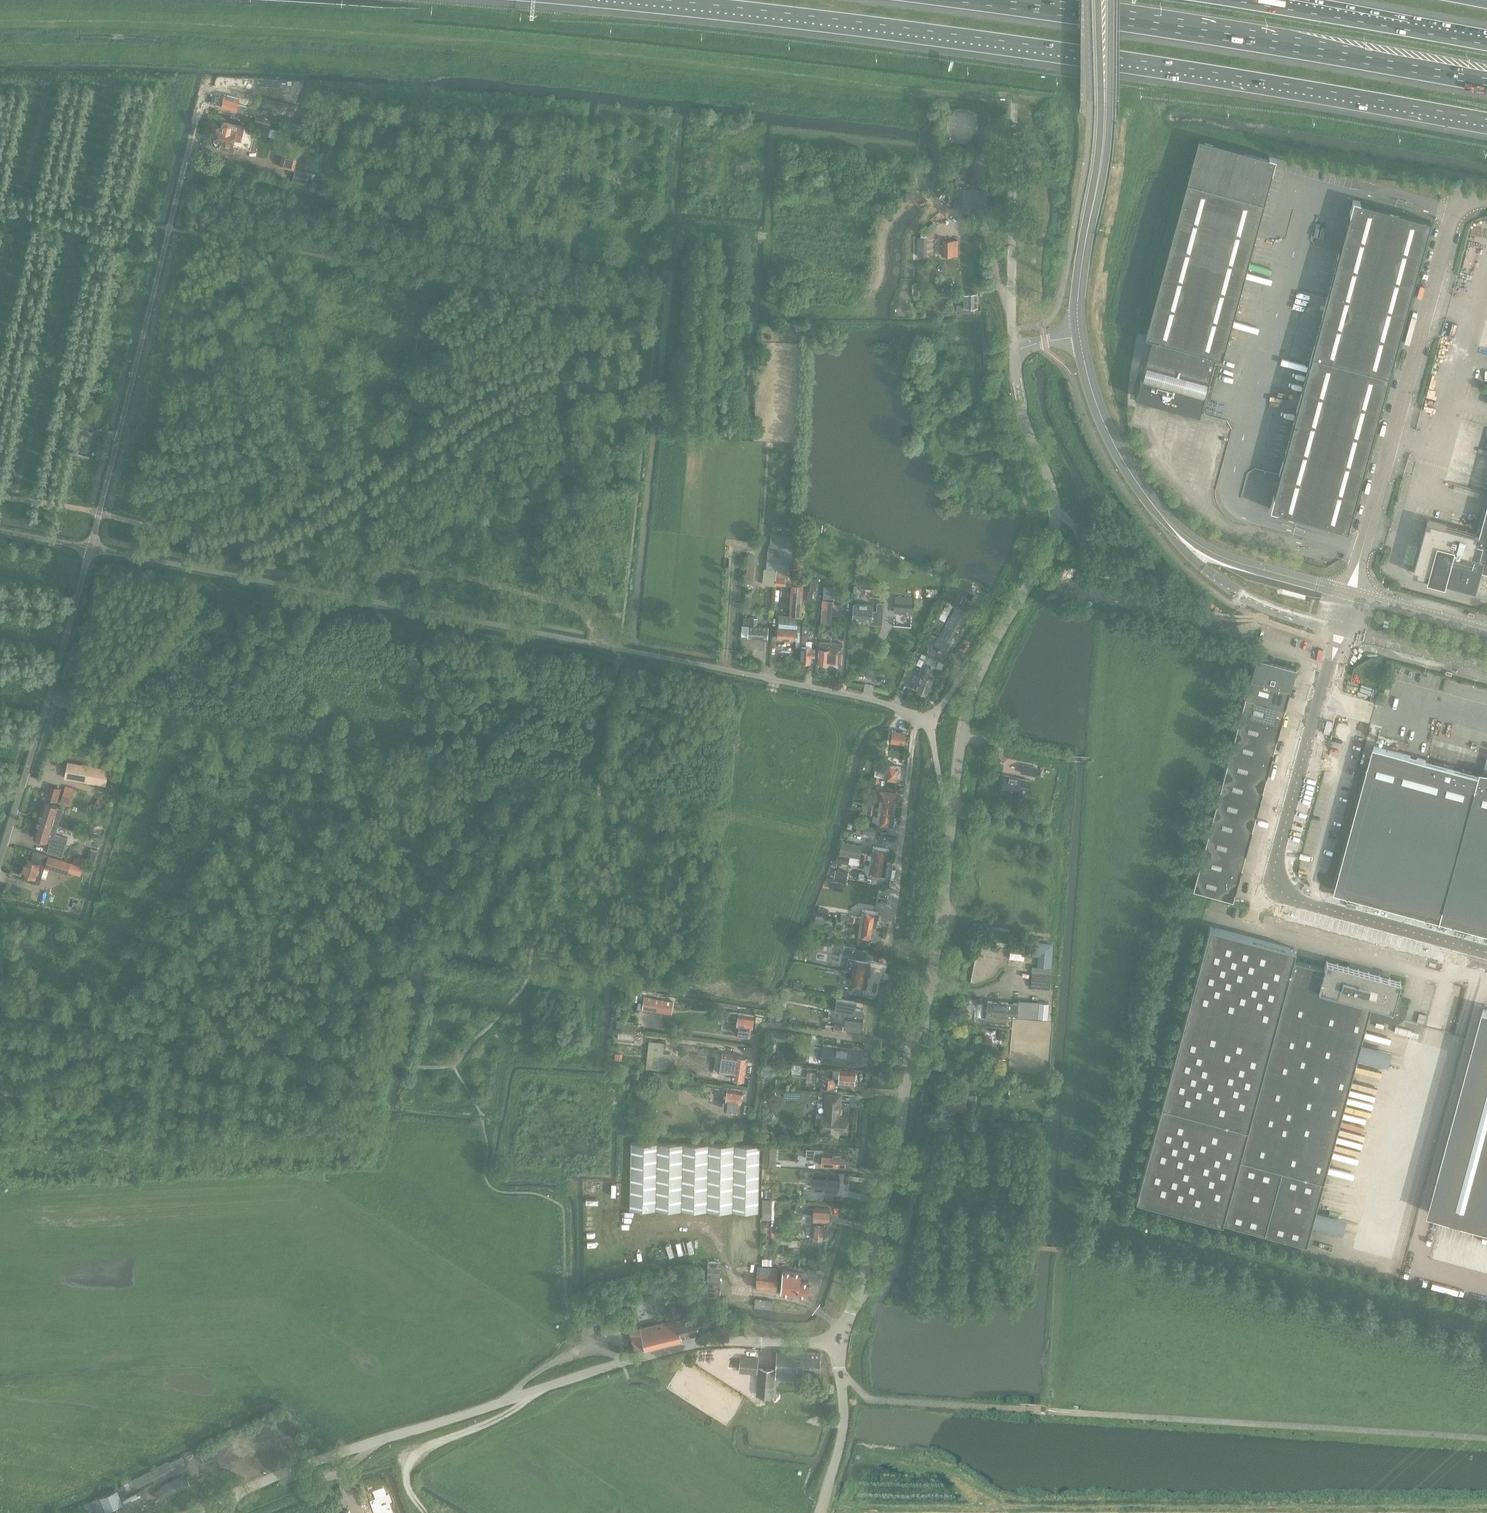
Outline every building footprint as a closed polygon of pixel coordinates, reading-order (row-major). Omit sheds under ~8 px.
[(247,106),(238,103),(239,97),(225,94),(222,107),(236,110),(237,108),(243,110),(243,108),(247,109),(247,106)] [(242,113),(241,120),(251,122),(252,116),(242,113)] [(272,120),(256,116),(254,123),(270,127),(272,120)] [(244,127),(226,123),(224,129),(218,127),(218,129),(214,130),(212,136),(215,139),(222,141),(220,149),(232,152),(233,147),(232,144),(234,138),(241,140),(244,127)] [(1152,338),(1137,397),(1200,414),(1209,378),(1216,355),(1222,357),(1226,342),(1276,158),(1199,138),(1146,335),(1145,336),(1152,338)] [(285,151),(282,166),(297,170),(300,155),(285,151)] [(294,180),(309,185),(312,172),(298,168),(294,180)] [(948,190),(947,200),(960,201),(961,192),(948,190)] [(1431,221),(1354,200),(1270,509),(1348,530),(1431,222),(1431,221)] [(943,256),(958,256),(958,240),(943,240),(943,256)] [(957,305),(957,312),(974,312),(974,307),(977,307),(977,293),(960,293),(960,297),(964,297),(964,305),(957,305)] [(78,421),(76,431),(81,433),(76,452),(83,453),(84,451),(88,452),(93,432),(88,430),(89,424),(78,421)] [(1138,433),(1144,449),(1152,446),(1145,430),(1138,433)] [(1481,534),(1475,555),(1486,558),(1484,570),(1486,571),(1486,511),(1481,534)] [(1481,534),(1429,520),(1415,573),(1445,582),(1454,549),(1465,552),(1475,555),(1481,534)] [(785,585),(789,586),(790,578),(788,577),(791,548),(790,548),(791,535),(771,533),(770,546),(768,546),(766,569),(764,569),(764,578),(763,584),(785,585)] [(1465,552),(1454,549),(1445,582),(1456,585),(1465,552)] [(1475,555),(1465,552),(1456,585),(1466,587),(1475,555)] [(748,555),(747,581),(753,581),(755,556),(748,555)] [(1484,570),(1486,558),(1475,555),(1466,587),(1478,591),(1484,570)] [(817,579),(805,578),(804,598),(812,599),(813,590),(817,590),(817,579)] [(864,581),(856,581),(856,585),(854,585),(853,599),(863,599),(864,581)] [(803,586),(792,585),(790,615),(780,614),(778,639),(796,640),(796,648),(800,648),(802,618),(800,617),(803,586)] [(910,597),(894,596),(893,606),(909,607),(910,597)] [(833,600),(823,600),(821,623),(831,624),(833,600)] [(853,603),(852,618),(872,620),(871,624),(882,625),(883,603),(877,603),(877,611),(873,611),(873,605),(853,603)] [(945,651),(967,612),(957,605),(938,638),(930,635),(925,646),(929,648),(926,655),(933,658),(937,650),(932,648),(933,645),(934,645),(945,651)] [(768,627),(757,626),(758,619),(745,618),(745,626),(749,626),(748,637),(767,638),(768,627)] [(812,649),(812,646),(812,641),(808,641),(808,634),(809,626),(804,626),(801,662),(811,662),(812,656),(815,656),(816,649),(812,649)] [(818,663),(829,664),(829,663),(838,664),(839,651),(842,649),(842,643),(820,642),(818,663)] [(1292,688),(1298,667),(1258,656),(1252,677),(1292,688)] [(927,677),(931,668),(925,666),(915,689),(927,694),(933,679),(927,677)] [(1292,688),(1252,677),(1246,699),(1286,710),(1292,688)] [(1286,710),(1246,699),(1240,720),(1280,731),(1286,710)] [(1280,731),(1240,720),(1234,741),(1274,752),(1280,731)] [(907,733),(893,730),(891,742),(905,744),(907,733)] [(1274,752),(1234,741),(1228,762),(1268,773),(1274,752)] [(1436,763),(1374,746),(1335,891),(1397,908),(1436,763)] [(109,769),(69,762),(66,779),(106,786),(109,769)] [(1268,773),(1228,762),(1223,784),(1262,795),(1268,773)] [(1436,763),(1397,908),(1459,924),(1486,821),(1486,776),(1436,763)] [(884,772),(876,771),(874,782),(878,783),(879,777),(900,780),(900,775),(902,774),(903,771),(901,769),(901,767),(885,765),(884,772)] [(1038,769),(1023,766),(1021,772),(1036,776),(1038,769)] [(1023,786),(1025,779),(1021,778),(1020,780),(1005,776),(1003,784),(1001,783),(1000,788),(1002,788),(1002,790),(1010,792),(1010,793),(1017,795),(1019,785),(1023,786)] [(1262,795),(1223,784),(1217,805),(1257,816),(1262,795)] [(46,798),(55,800),(58,789),(50,786),(46,798)] [(75,790),(65,787),(60,803),(70,806),(75,790)] [(896,803),(898,792),(882,790),(880,806),(867,804),(865,808),(865,809),(895,813),(896,808),(898,807),(898,804),(896,803)] [(64,809),(44,803),(39,820),(59,826),(64,809)] [(1257,816),(1217,805),(1211,826),(1251,837),(1257,816)] [(895,813),(865,809),(864,815),(878,817),(877,825),(893,827),(893,825),(896,823),(896,820),(894,819),(895,813)] [(59,826),(39,820),(33,837),(50,843),(47,852),(62,857),(68,838),(56,834),(59,826)] [(1459,924),(1486,932),(1486,821),(1459,924)] [(877,828),(865,826),(864,834),(875,836),(877,828)] [(1251,837),(1211,826),(1205,847),(1245,858),(1251,837)] [(842,841),(839,854),(860,858),(862,845),(842,841)] [(890,852),(889,851),(889,850),(873,847),(872,855),(863,853),(862,858),(887,863),(888,858),(890,856),(890,852)] [(1245,858),(1205,847),(1199,868),(1239,879),(1245,858)] [(48,868),(67,874),(71,863),(35,852),(32,862),(27,860),(22,875),(40,881),(39,884),(42,886),(48,868)] [(849,857),(837,855),(836,861),(848,864),(849,857)] [(887,863),(862,858),(861,864),(871,865),(869,873),(884,875),(885,874),(887,872),(887,870),(886,868),(887,863)] [(1239,879),(1199,868),(1193,890),(1233,901),(1239,879)] [(834,873),(834,878),(832,878),(832,883),(834,883),(844,883),(844,873),(834,873)] [(879,917),(878,915),(878,913),(862,910),(861,917),(845,914),(844,920),(876,926),(877,920),(879,919),(879,917)] [(826,918),(816,916),(815,922),(824,924),(826,918)] [(876,926),(844,920),(848,921),(847,926),(859,928),(857,943),(870,945),(871,938),(874,939),(874,937),(876,937),(876,933),(875,932),(876,926)] [(1293,960),(1296,949),(1210,926),(1136,1199),(1222,1222),(1293,960)] [(1026,954),(1027,945),(1011,943),(1010,953),(1026,954)] [(868,975),(869,969),(870,968),(871,964),(870,963),(869,961),(865,961),(866,953),(856,951),(857,947),(845,945),(843,955),(851,956),(849,966),(843,965),(843,970),(868,975)] [(1404,1009),(1404,1006),(1403,1003),(1401,1001),(1399,999),(1396,998),(1401,981),(1327,961),(1324,968),(1293,960),(1222,1222),(1307,1245),(1369,1014),(1390,1020),(1393,1020),(1396,1020),(1399,1019),(1401,1017),(1403,1015),(1404,1012),(1404,1009)] [(868,975),(843,970),(842,976),(851,977),(850,985),(865,988),(865,986),(868,985),(869,982),(867,979),(868,975)] [(1031,988),(1044,989),(1045,974),(1033,973),(1031,988)] [(652,999),(645,998),(644,1006),(652,1008),(652,1011),(671,1014),(673,1002),(652,999)] [(1017,1017),(1019,1004),(988,1001),(987,1014),(996,1015),(996,1020),(1006,1021),(1007,1016),(1017,1017)] [(865,1014),(863,1012),(864,1011),(848,1008),(848,1006),(843,1006),(843,1010),(847,1011),(845,1029),(860,1031),(862,1019),(864,1017),(865,1014)] [(1484,1009),(1429,1213),(1486,1228),(1486,1009),(1484,1009)] [(754,1016),(729,1012),(728,1017),(738,1019),(736,1032),(746,1034),(751,1035),(752,1029),(754,1016)] [(1417,1023),(1425,1025),(1427,1015),(1419,1013),(1417,1023)] [(835,1025),(822,1023),(821,1028),(829,1029),(829,1031),(841,1033),(842,1029),(834,1028),(835,1025)] [(786,1033),(773,1032),(772,1039),(784,1041),(786,1033)] [(649,1042),(646,1070),(672,1073),(674,1056),(663,1055),(664,1044),(649,1042)] [(824,1046),(824,1047),(816,1046),(814,1057),(822,1058),(822,1061),(856,1065),(858,1053),(835,1050),(836,1047),(824,1046)] [(736,1056),(736,1055),(723,1053),(720,1073),(733,1075),(732,1079),(744,1081),(747,1058),(736,1056)] [(962,1064),(952,1063),(951,1078),(962,1079),(962,1064)] [(856,1072),(833,1069),(832,1078),(816,1076),(816,1085),(822,1086),(821,1090),(837,1092),(838,1083),(854,1085),(855,1080),(857,1079),(857,1075),(856,1074),(856,1072)] [(742,1091),(722,1088),(721,1094),(727,1094),(725,1109),(739,1112),(742,1091)] [(816,1125),(821,1125),(821,1132),(824,1132),(823,1135),(828,1136),(828,1137),(830,1137),(831,1136),(837,1136),(837,1133),(847,1133),(848,1116),(839,1116),(840,1095),(826,1095),(825,1116),(816,1115),(816,1125)] [(760,1146),(632,1143),(630,1210),(759,1213),(760,1146)] [(763,1165),(776,1166),(777,1146),(764,1145),(763,1165)] [(807,1149),(806,1159),(822,1159),(822,1165),(845,1167),(845,1154),(822,1153),(822,1150),(807,1149)] [(839,1172),(830,1171),(830,1176),(818,1175),(818,1181),(823,1181),(822,1189),(837,1190),(837,1189),(841,1188),(841,1184),(838,1182),(839,1172)] [(804,1190),(803,1200),(822,1201),(823,1191),(804,1190)] [(773,1200),(763,1200),(763,1220),(772,1220),(773,1200)] [(831,1215),(829,1214),(830,1209),(809,1208),(809,1202),(797,1201),(797,1207),(798,1207),(797,1212),(808,1213),(808,1214),(813,1214),(813,1221),(813,1237),(823,1238),(824,1222),(829,1222),(829,1220),(831,1219),(831,1215)] [(772,1242),(763,1242),(762,1265),(771,1265),(772,1242)] [(720,1262),(706,1262),(706,1297),(720,1297),(720,1262)] [(776,1291),(778,1268),(758,1267),(756,1289),(776,1291)] [(801,1273),(783,1271),(781,1293),(808,1296),(809,1282),(800,1282),(801,1273)] [(774,1300),(756,1298),(755,1308),(773,1310),(774,1300)] [(701,1334),(696,1315),(631,1330),(636,1350),(645,1348),(646,1350),(683,1341),(682,1339),(701,1334)] [(820,1353),(779,1351),(778,1371),(819,1372),(820,1353)] [(757,1366),(758,1358),(742,1357),(741,1365),(757,1366)] [(757,1395),(773,1396),(775,1370),(759,1369),(757,1395)] [(169,1461),(124,1485),(129,1496),(152,1484),(175,1473),(169,1461)] [(164,1486),(155,1491),(159,1499),(170,1494),(188,1485),(184,1476),(163,1485),(164,1486)] [(390,1503),(392,1503),(389,1494),(387,1495),(384,1488),(373,1492),(375,1499),(370,1501),(374,1512),(393,1512),(390,1503)] [(92,1501),(92,1502),(97,1512),(100,1512),(123,1503),(118,1490),(92,1501)]
